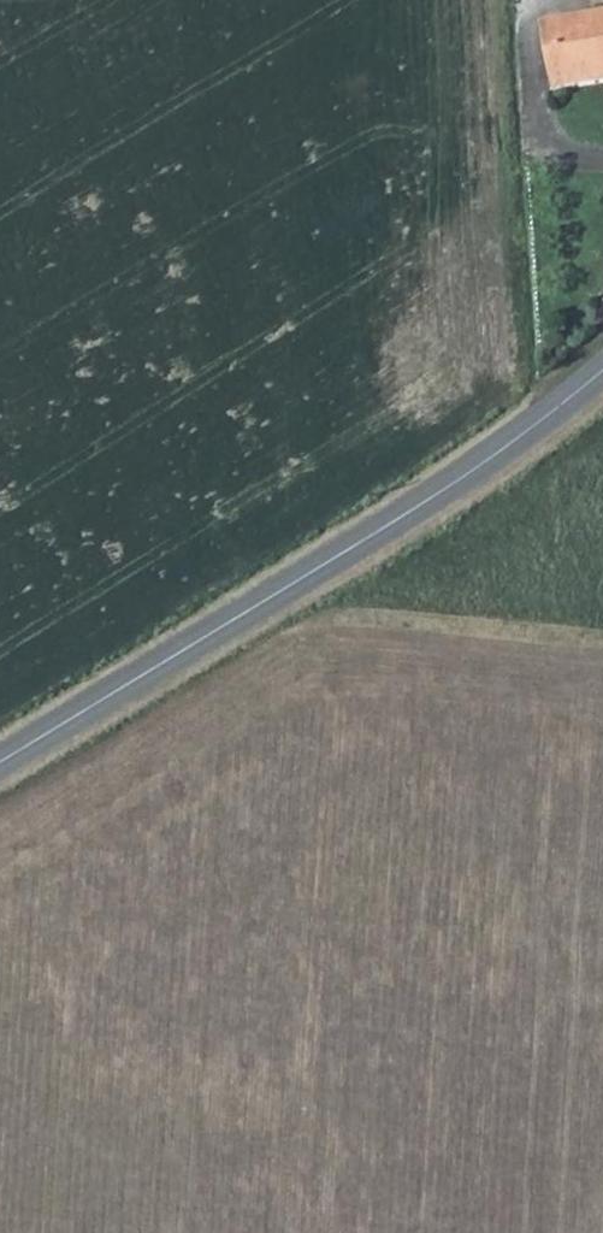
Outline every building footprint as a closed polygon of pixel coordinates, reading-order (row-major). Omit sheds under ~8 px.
[(543,20),(554,87),(602,78),(602,12),(543,20)]
